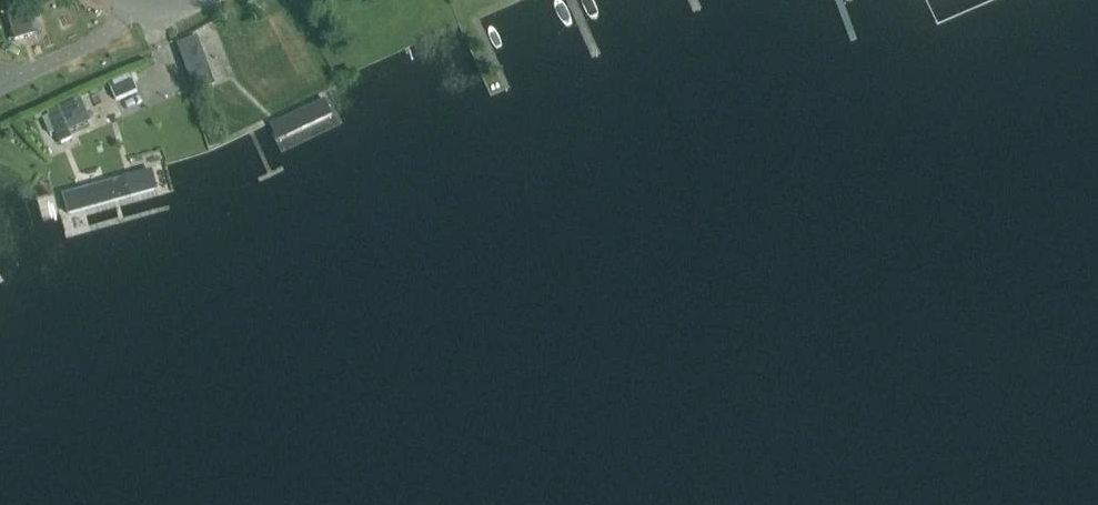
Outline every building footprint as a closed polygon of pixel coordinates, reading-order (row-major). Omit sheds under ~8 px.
[(129,75),(108,84),(115,101),(136,92),(129,75)] [(282,153),(342,125),(329,96),(269,127),(282,153)] [(56,199),(62,223),(161,197),(155,173),(56,199)]
